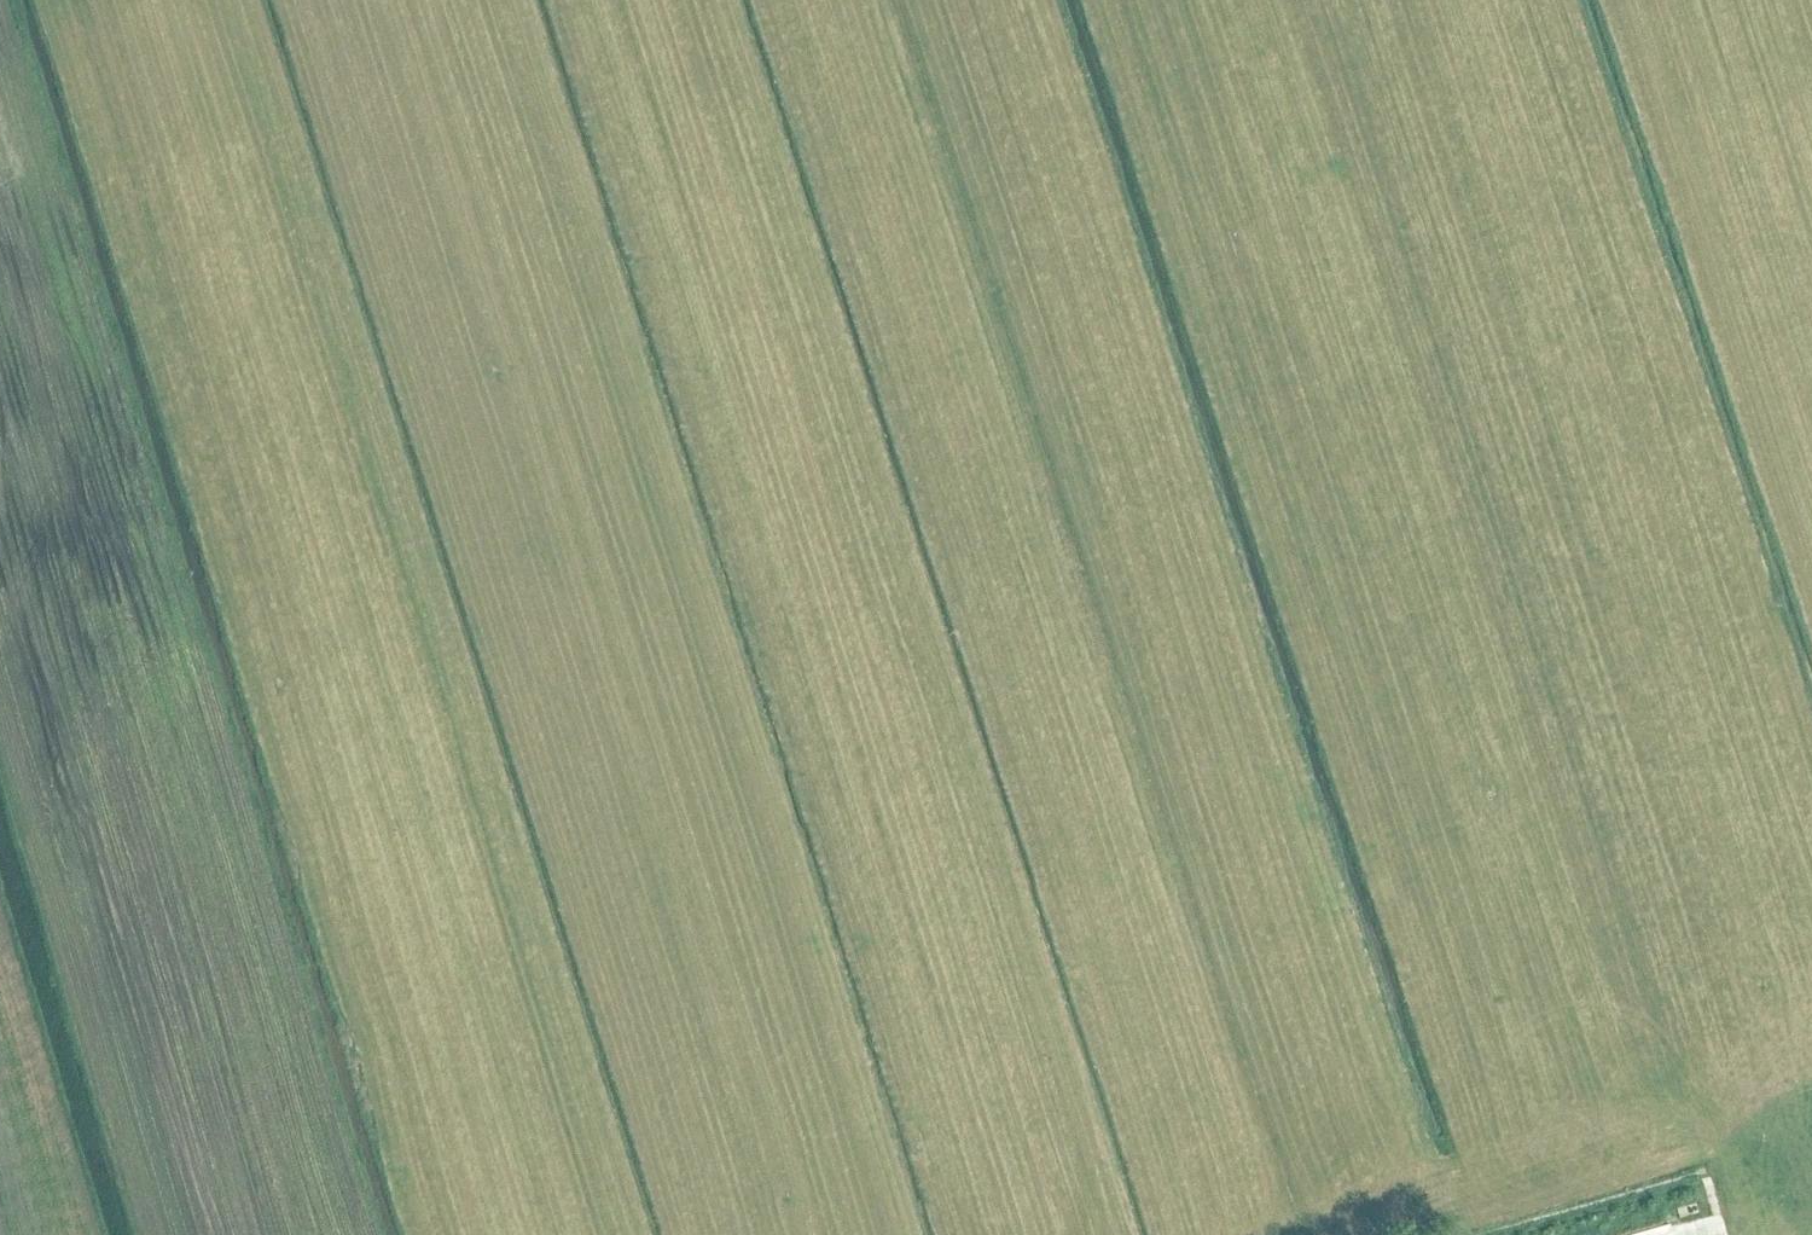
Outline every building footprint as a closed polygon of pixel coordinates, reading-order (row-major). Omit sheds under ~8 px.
[(1676,1224),(1631,1234),(1679,1234),(1676,1224)]
